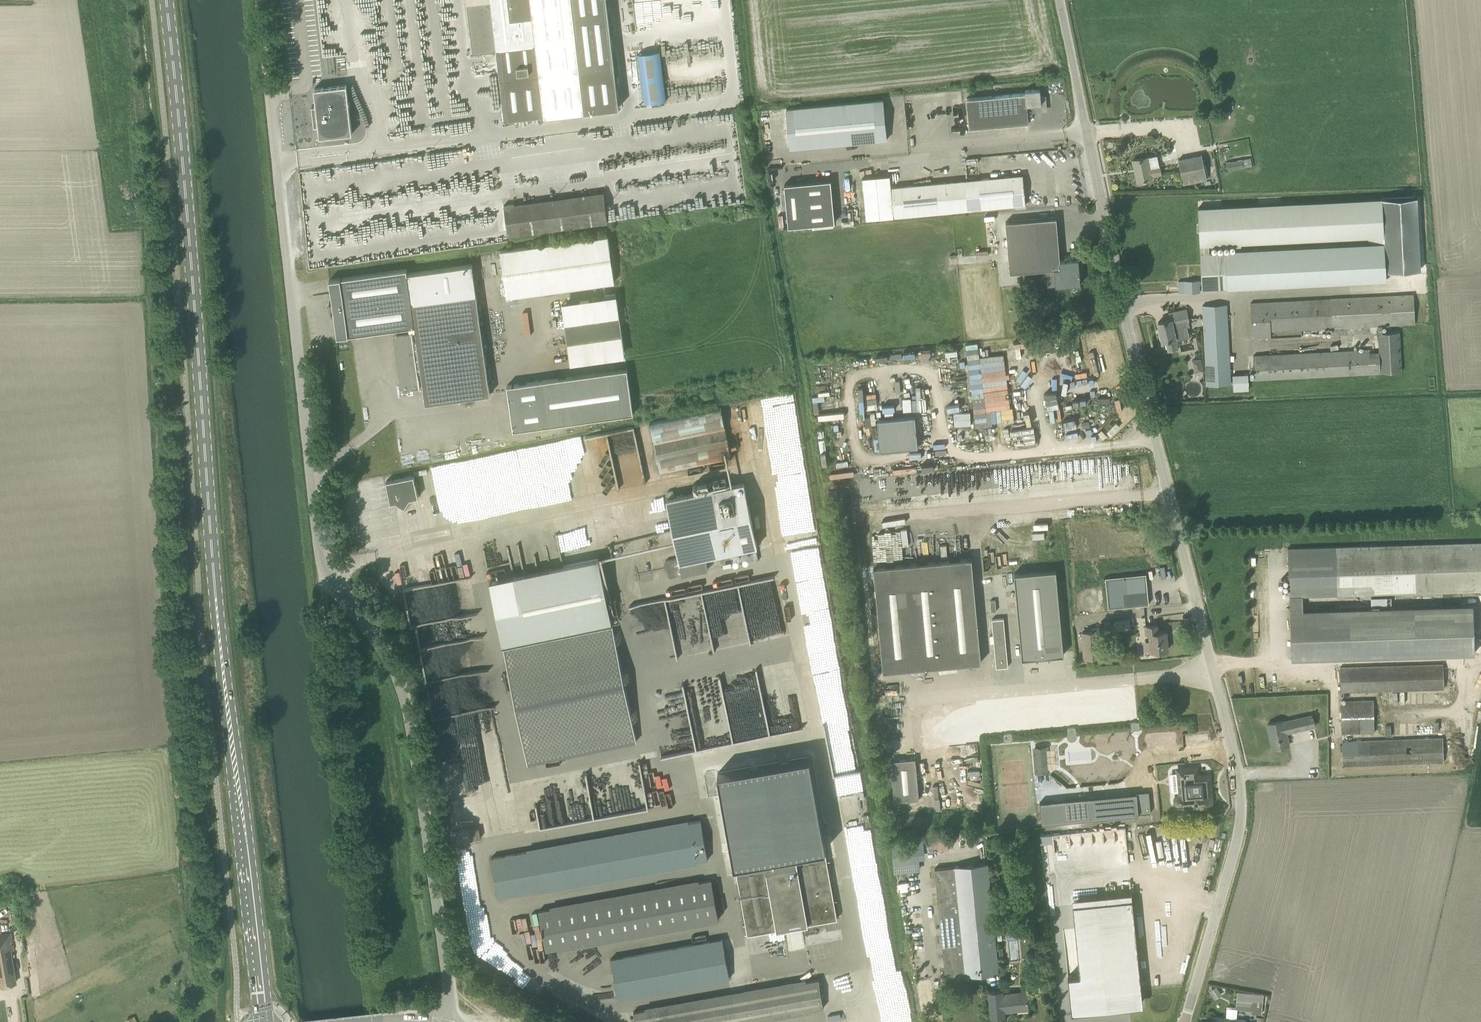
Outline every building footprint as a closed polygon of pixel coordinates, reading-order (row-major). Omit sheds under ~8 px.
[(471,37),(472,37),(473,45),(472,45),(473,54),(497,51),(505,120),(619,107),(607,0),(467,0),(471,37)] [(638,54),(645,103),(666,100),(660,51),(638,54)] [(314,89),(316,105),(312,105),(314,125),(318,125),(319,137),(352,134),(347,85),(314,89)] [(1016,94),(1019,123),(1029,122),(1027,107),(1033,107),(1034,109),(1035,110),(1046,109),(1045,96),(1041,97),(1040,88),(1025,90),(1025,93),(1016,94)] [(1016,94),(966,99),(969,128),(1019,123),(1016,94)] [(883,99),(787,108),(773,110),(777,150),(791,148),(887,139),(883,99)] [(1158,154),(1150,156),(1149,155),(1132,159),(1137,183),(1153,179),(1153,176),(1162,174),(1160,165),(1158,154)] [(1179,159),(1184,184),(1207,179),(1202,154),(1179,159)] [(1251,158),(1226,161),(1227,170),(1244,168),(1244,167),(1252,166),(1251,158)] [(968,180),(971,209),(1026,204),(1023,174),(968,180)] [(784,184),(788,227),(835,222),(831,180),(784,184)] [(952,211),(949,181),(891,187),(894,216),(952,211)] [(608,221),(607,217),(604,191),(503,205),(507,235),(608,221)] [(1202,289),(1386,280),(1386,272),(1418,270),(1414,197),(1198,208),(1202,289)] [(1006,222),(1010,272),(1046,269),(1047,287),(1056,286),(1056,287),(1081,285),(1079,260),(1060,261),(1057,218),(1006,222)] [(500,250),(507,296),(615,281),(608,235),(500,250)] [(407,273),(415,326),(417,343),(413,343),(412,333),(411,333),(412,334),(396,337),(395,339),(396,350),(398,352),(400,352),(402,371),(401,371),(400,374),(401,387),(404,388),(419,386),(419,388),(420,388),(418,374),(422,373),(426,403),(490,394),(472,264),(407,273)] [(415,326),(407,273),(407,269),(329,279),(337,336),(415,326)] [(1200,291),(1200,279),(1178,280),(1179,292),(1200,291)] [(1369,349),(1326,351),(1253,355),(1255,380),(1380,373),(1380,371),(1401,370),(1400,331),(1383,332),(1382,326),(1415,324),(1413,294),(1250,302),(1252,338),(1271,337),(1271,331),(1333,328),(1333,331),(1342,331),(1342,327),(1378,326),(1379,351),(1370,352),(1369,349)] [(617,299),(563,307),(570,359),(624,351),(617,299)] [(1202,305),(1206,385),(1232,384),(1228,303),(1202,305)] [(1188,335),(1185,323),(1189,322),(1186,309),(1170,313),(1171,319),(1158,322),(1162,341),(1166,340),(1168,350),(1179,348),(1177,338),(1178,338),(1178,337),(1185,336),(1185,337),(1187,336),(1188,335)] [(978,342),(967,343),(973,392),(984,391),(981,368),(978,342)] [(1193,358),(1195,371),(1204,370),(1203,357),(1193,358)] [(627,368),(507,385),(514,430),(634,412),(627,368)] [(1234,390),(1250,389),(1249,373),(1234,374),(1234,390)] [(778,395),(779,408),(794,407),(793,394),(778,395)] [(973,397),(975,413),(987,411),(984,395),(973,397)] [(721,407),(650,422),(661,474),(732,458),(721,407)] [(971,411),(955,412),(955,424),(972,424),(971,411)] [(918,447),(915,416),(877,419),(880,450),(918,447)] [(1117,422),(1107,432),(1111,435),(1121,425),(1117,422)] [(984,432),(958,434),(957,435),(958,444),(959,444),(985,442),(984,432)] [(391,503),(396,502),(405,507),(410,499),(419,497),(414,475),(387,481),(391,503)] [(667,498),(679,558),(666,561),(669,577),(708,568),(706,557),(758,546),(744,482),(667,498)] [(342,497),(346,497),(345,490),(338,491),(339,498),(342,497)] [(1336,546),(1338,594),(1345,594),(1346,596),(1353,595),(1353,594),(1464,590),(1480,590),(1480,542),(1336,546)] [(966,543),(948,544),(949,557),(967,555),(966,543)] [(1336,546),(1288,548),(1289,596),(1302,595),(1338,594),(1336,546)] [(514,575),(490,580),(497,611),(528,763),(637,741),(599,558),(514,575)] [(874,567),(883,671),(981,662),(972,558),(874,567)] [(1014,573),(1022,658),(1064,654),(1056,569),(1014,573)] [(1105,577),(1108,608),(1149,604),(1146,573),(1105,577)] [(740,583),(667,597),(670,609),(677,614),(679,613),(678,610),(684,609),(683,607),(700,603),(706,610),(710,627),(699,635),(699,636),(702,635),(704,633),(705,639),(699,640),(695,645),(696,651),(751,641),(750,637),(747,634),(745,622),(747,619),(741,614),(738,611),(731,606),(735,601),(738,601),(742,594),(740,583)] [(1371,597),(1372,608),(1303,610),(1302,595),(1289,596),(1290,596),(1290,610),(1291,659),(1292,659),(1475,653),(1474,631),(1480,630),(1480,605),(1380,608),(1380,606),(1392,605),(1391,597),(1371,597)] [(477,613),(417,623),(450,807),(451,801),(453,813),(462,814),(483,810),(483,806),(482,801),(487,800),(489,789),(488,786),(490,786),(494,785),(510,787),(495,702),(491,701),(492,695),(487,669),(464,673),(465,666),(484,669),(484,668),(485,657),(477,613)] [(994,642),(996,667),(1008,666),(1004,618),(992,619),(993,635),(989,635),(990,642),(994,642)] [(1146,634),(1149,634),(1151,651),(1168,649),(1166,631),(1158,632),(1157,624),(1146,626),(1146,634)] [(1099,631),(1082,632),(1084,657),(1101,656),(1099,631)] [(1444,688),(1443,664),(1340,667),(1341,691),(1444,688)] [(717,681),(715,689),(710,687),(709,692),(714,694),(716,689),(724,691),(725,690),(737,693),(738,687),(743,688),(744,682),(745,677),(737,675),(738,671),(720,666),(716,680),(717,681)] [(842,700),(841,667),(816,668),(817,700),(842,700)] [(1441,702),(1441,691),(1428,690),(1428,701),(1441,702)] [(1374,732),(1373,700),(1341,701),(1342,733),(1374,732)] [(693,750),(755,738),(754,729),(750,730),(735,726),(736,720),(738,720),(723,716),(722,722),(715,724),(713,715),(710,727),(703,726),(702,730),(698,729),(699,735),(698,738),(690,740),(695,741),(693,750)] [(1284,721),(1283,720),(1268,724),(1273,749),(1289,745),(1286,732),(1315,726),(1313,715),(1284,721)] [(1139,721),(1131,722),(1132,730),(1140,729),(1139,721)] [(1067,735),(1067,736),(1068,738),(1070,740),(1073,741),(1075,739),(1077,737),(1078,735),(1077,734),(1076,734),(1076,727),(1067,728),(1068,735),(1067,735)] [(1012,733),(1004,734),(1004,742),(1013,741),(1012,733)] [(1444,762),(1443,738),(1342,741),(1343,765),(1444,762)] [(1050,772),(1048,745),(1033,746),(1035,773),(1050,772)] [(895,801),(919,799),(916,758),(891,760),(895,801)] [(836,918),(808,760),(719,776),(726,815),(725,815),(745,924),(743,925),(744,934),(836,918)] [(1212,785),(1208,785),(1207,775),(1197,776),(1197,773),(1196,773),(1196,768),(1196,767),(1180,769),(1183,793),(1177,793),(1176,794),(1175,795),(1174,797),(1173,798),(1173,800),(1173,802),(1174,803),(1175,804),(1175,805),(1176,806),(1177,807),(1178,807),(1191,806),(1191,811),(1207,809),(1209,808),(1210,808),(1211,807),(1212,806),(1213,805),(1214,803),(1214,801),(1214,799),(1212,785)] [(595,817),(649,808),(646,789),(643,790),(643,795),(604,802),(605,809),(594,810),(595,817)] [(1150,812),(1148,792),(1040,801),(1042,822),(1150,812)] [(699,820),(491,857),(499,897),(707,860),(699,820)] [(481,837),(479,828),(471,830),(472,839),(481,837)] [(986,863),(934,869),(946,977),(998,972),(992,920),(986,863)] [(710,879),(539,910),(546,950),(717,919),(710,879)] [(1072,1013),(1108,1009),(1108,1007),(1141,1004),(1140,990),(1142,990),(1132,898),(1073,904),(1075,928),(1080,975),(1068,976),(1072,1013)] [(10,932),(0,934),(0,985),(16,982),(10,950),(13,950),(10,932)] [(721,939),(611,958),(618,998),(728,978),(721,939)] [(823,1007),(818,979),(634,1012),(636,1021),(741,1021),(823,1007)] [(893,1009),(909,1007),(907,991),(896,992),(895,980),(881,982),(883,995),(891,994),(893,1009)] [(1222,994),(1216,985),(1209,990),(1214,999),(1222,994)] [(849,1010),(850,1015),(864,1013),(860,986),(841,989),(844,1011),(849,1010)] [(1004,1008),(1009,1008),(1017,1008),(1017,1010),(1028,1009),(1026,993),(1003,995),(1002,990),(989,991),(992,1017),(1005,1015),(1004,1008)] [(1237,991),(1236,1007),(1252,1009),(1252,1012),(1262,1013),(1264,994),(1237,991)]
